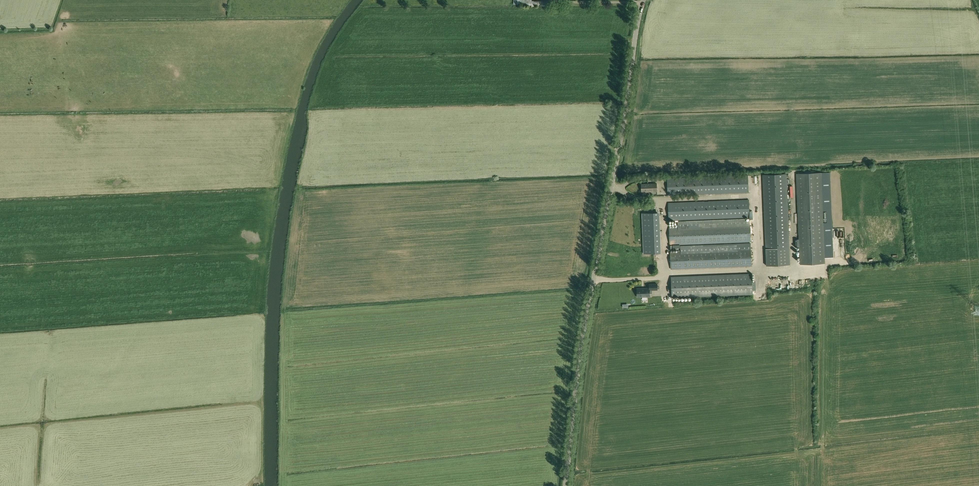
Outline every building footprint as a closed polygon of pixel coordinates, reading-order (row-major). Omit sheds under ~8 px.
[(821,173),(797,174),(800,264),(825,263),(821,173)] [(787,174),(763,174),(767,265),(790,264),(787,174)] [(748,175),(667,178),(668,196),(749,192),(748,175)] [(641,184),(642,192),(657,191),(657,184),(641,184)] [(749,199),(668,203),(669,220),(750,217),(749,199)] [(643,214),(643,228),(658,228),(658,213),(643,214)] [(669,227),(670,245),(710,244),(751,242),(750,224),(669,227)] [(752,266),(751,249),(670,253),(671,269),(752,266)] [(752,295),(752,274),(671,277),(672,298),(752,295)] [(801,288),(801,279),(777,279),(777,288),(801,288)] [(637,289),(637,297),(650,297),(650,293),(652,293),(652,290),(657,290),(657,284),(649,284),(649,288),(637,289)]
